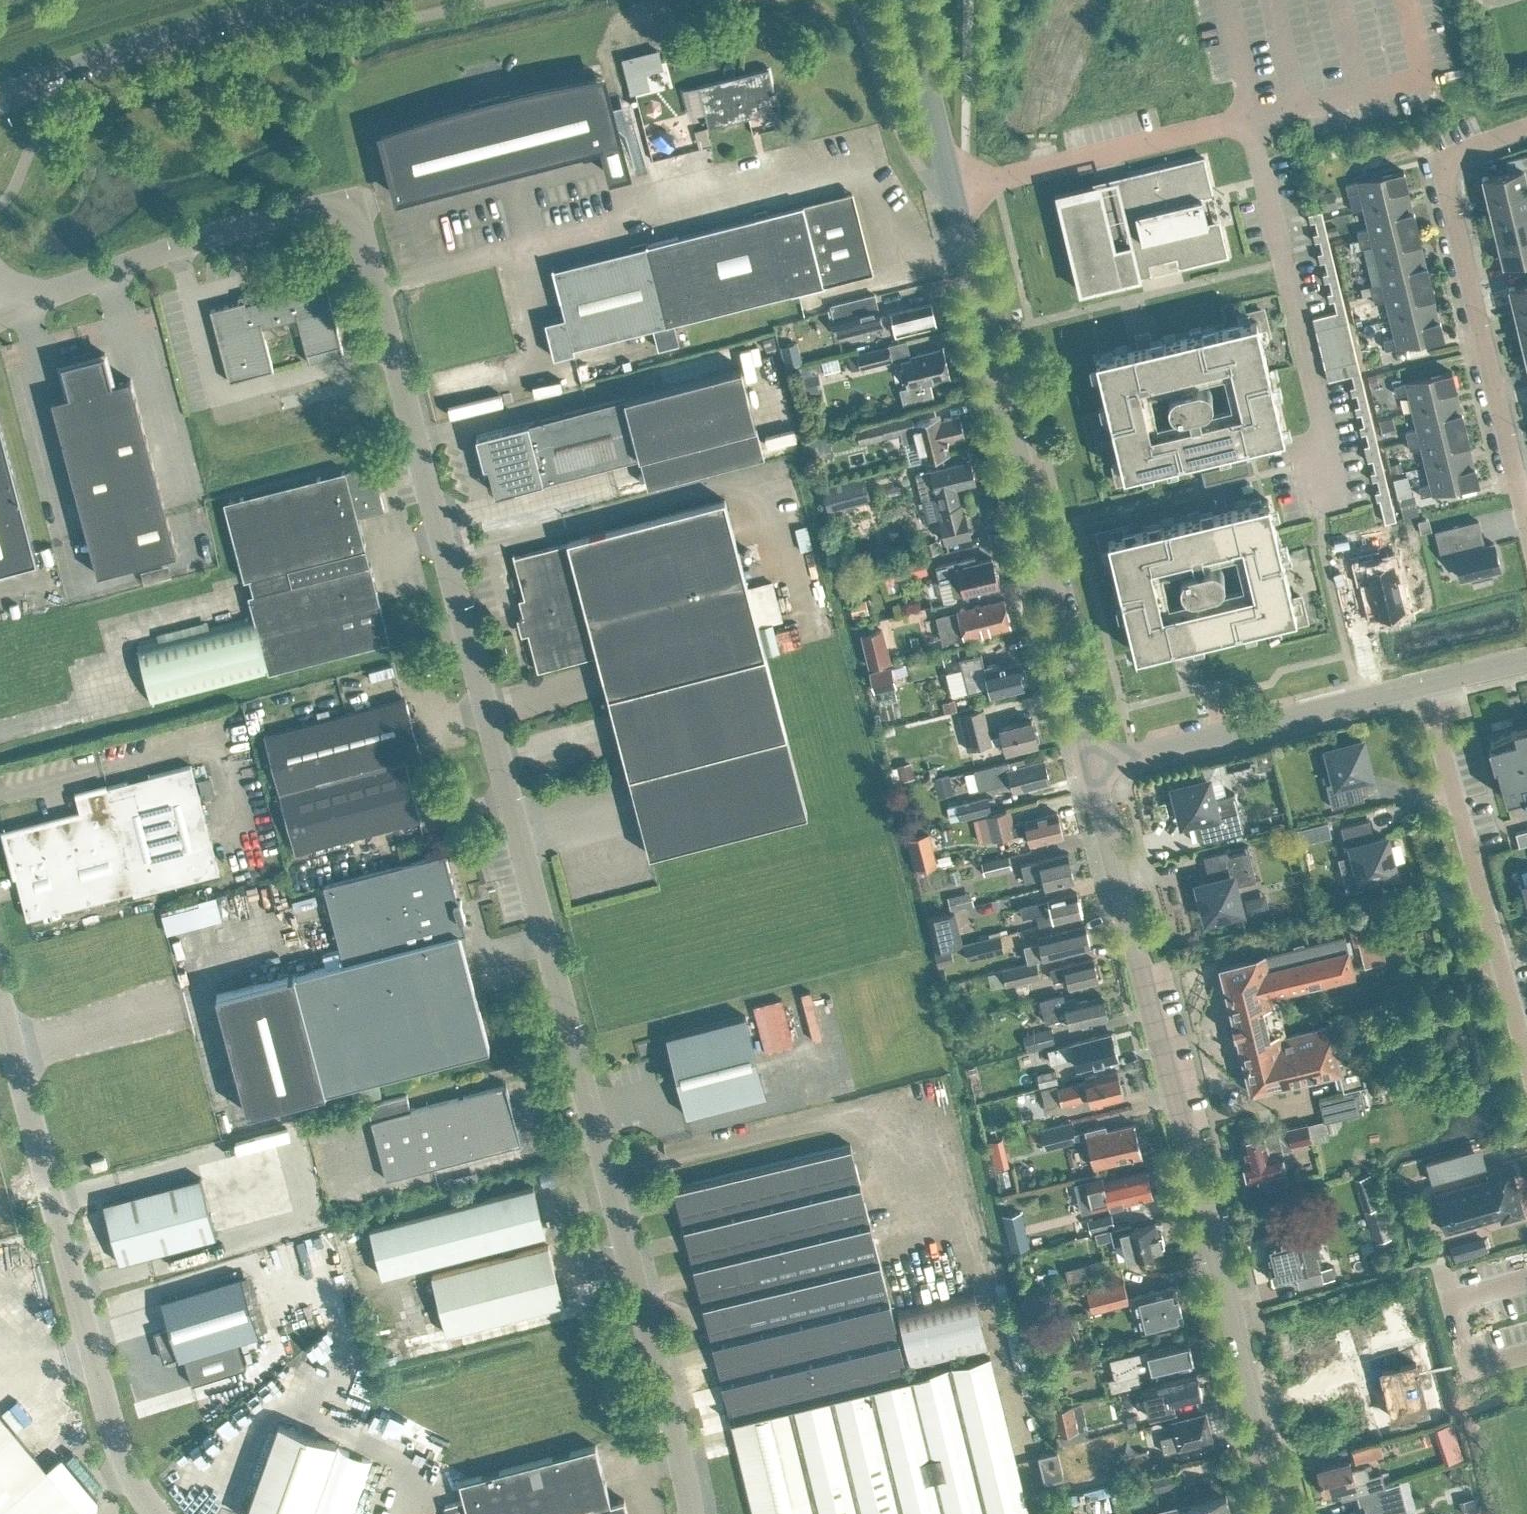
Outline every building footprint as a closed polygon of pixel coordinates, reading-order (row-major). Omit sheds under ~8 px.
[(658,43),(622,52),(631,88),(649,83),(645,67),(663,63),(658,43)] [(707,126),(749,115),(747,107),(777,100),(768,66),(697,84),(707,126)] [(418,120),(382,132),(398,194),(603,141),(612,174),(627,170),(603,75),(544,86),(494,97),(482,100),(440,112),(418,120)] [(623,121),(635,117),(629,96),(617,100),(623,121)] [(706,124),(695,127),(699,142),(710,140),(706,124)] [(672,135),(665,127),(657,125),(651,131),(653,140),(660,147),(668,149),(674,143),(672,135)] [(1133,242),(1138,263),(1179,254),(1181,263),(1229,251),(1222,226),(1203,230),(1201,223),(1207,221),(1201,195),(1194,197),(1192,191),(1213,186),(1205,153),(1127,172),(1130,185),(1142,240),(1133,242)] [(1508,170),(1482,176),(1488,198),(1526,188),(1526,184),(1523,167),(1526,166),(1526,153),(1505,158),(1508,170)] [(1410,196),(1408,191),(1403,169),(1345,183),(1347,192),(1358,189),(1363,207),(1410,196)] [(1142,240),(1130,185),(1121,188),(1118,174),(1055,189),(1079,290),(1141,275),(1138,263),(1133,242),(1142,240)] [(1493,219),(1526,211),(1526,188),(1488,198),(1493,219)] [(1320,191),(1324,208),(1336,205),(1332,189),(1320,191)] [(680,341),(675,321),(872,270),(852,190),(551,266),(564,316),(545,321),(553,356),(574,351),(573,347),(653,327),(658,346),(680,341)] [(1357,229),(1359,237),(1416,223),(1410,196),(1363,207),(1368,227),(1357,229)] [(1395,518),(1321,209),(1308,212),(1308,211),(1307,211),(1309,221),(1314,219),(1317,230),(1312,231),(1314,240),(1319,239),(1322,249),(1317,251),(1319,261),(1324,260),(1327,270),(1322,271),(1324,280),(1329,279),(1331,289),(1326,291),(1328,300),(1333,298),(1336,309),(1312,315),(1327,379),(1328,379),(1327,378),(1351,372),(1354,383),(1349,384),(1351,393),(1356,392),(1358,402),(1353,404),(1356,413),(1361,411),(1363,422),(1358,423),(1360,432),(1365,431),(1368,441),(1363,443),(1367,459),(1372,458),(1374,468),(1369,469),(1371,478),(1376,477),(1379,488),(1374,489),(1376,498),(1379,497),(1384,520),(1395,518)] [(1498,240),(1526,233),(1526,211),(1493,219),(1498,240)] [(1423,251),(1422,248),(1416,223),(1359,237),(1361,246),(1371,244),(1376,262),(1423,251)] [(1498,240),(1503,262),(1517,258),(1520,270),(1526,268),(1526,233),(1498,240)] [(1370,284),(1372,292),(1430,278),(1423,251),(1376,262),(1380,281),(1370,284)] [(343,352),(324,278),(267,293),(267,295),(259,297),(257,289),(238,294),(239,300),(211,308),(230,379),(273,367),(262,325),(298,315),(310,360),(343,352)] [(1436,306),(1436,305),(1430,278),(1372,292),(1374,300),(1384,298),(1389,317),(1436,306)] [(1514,308),(1526,305),(1526,282),(1509,286),(1514,308)] [(879,314),(874,292),(831,303),(838,334),(893,321),(896,333),(936,323),(931,301),(891,310),(891,311),(879,314)] [(1238,320),(1096,355),(1120,451),(1109,454),(1116,483),(1144,476),(1142,465),(1228,445),(1232,460),(1246,456),(1243,441),(1284,431),(1261,335),(1272,332),(1265,304),(1235,311),(1238,320)] [(1519,329),(1526,327),(1526,305),(1514,308),(1519,329)] [(1443,333),(1436,306),(1389,317),(1393,335),(1383,338),(1385,347),(1424,338),(1443,333)] [(765,347),(776,344),(773,333),(762,336),(765,347)] [(785,363),(802,359),(797,340),(781,344),(785,363)] [(857,352),(861,366),(891,359),(888,344),(857,352)] [(117,380),(108,346),(57,359),(66,393),(52,397),(98,572),(176,551),(130,377),(117,380)] [(904,402),(934,395),(930,380),(949,375),(942,346),(910,354),(911,356),(902,358),(908,385),(900,388),(904,402)] [(851,369),(861,366),(857,352),(847,354),(851,369)] [(489,463),(495,491),(756,423),(741,364),(477,435),(483,463),(489,463)] [(1452,369),(1396,383),(1394,383),(1396,393),(1407,390),(1411,408),(1458,397),(1452,369)] [(818,372),(798,377),(802,395),(823,390),(818,372)] [(1411,408),(1416,428),(1405,430),(1407,438),(1465,425),(1458,397),(1411,408)] [(913,422),(910,412),(856,426),(860,442),(909,430),(911,436),(917,435),(924,458),(950,451),(947,439),(964,435),(958,413),(940,417),(939,415),(913,422)] [(1395,427),(1392,415),(1378,418),(1381,430),(1395,427)] [(37,562),(0,423),(0,571),(37,562)] [(1471,452),(1471,449),(1465,425),(1407,438),(1409,447),(1420,445),(1425,463),(1471,452)] [(1471,452),(1425,463),(1429,482),(1418,484),(1420,493),(1478,480),(1471,452)] [(1124,521),(1095,528),(1102,557),(1113,554),(1136,650),(1177,640),(1181,655),(1195,652),(1192,636),(1277,616),(1280,627),(1309,620),(1302,590),(1292,593),(1268,496),(1226,507),(1219,476),(1249,469),(1246,456),(1232,460),(1232,462),(1203,469),(1212,510),(1126,530),(1124,521)] [(965,510),(962,511),(955,485),(975,480),(969,458),(915,471),(927,521),(938,518),(944,541),(971,535),(965,510)] [(383,508),(372,464),(346,471),(345,469),(224,500),(245,578),(251,577),(254,592),(248,593),(254,615),(137,645),(152,702),(269,672),(268,670),(389,639),(369,562),(363,564),(359,549),(365,547),(357,515),(383,508)] [(828,510),(870,498),(864,474),(821,485),(828,510)] [(1402,515),(1418,511),(1413,491),(1398,495),(1402,515)] [(772,579),(747,585),(724,498),(567,539),(568,541),(515,555),(514,551),(512,551),(524,595),(519,597),(537,669),(597,653),(650,852),(806,811),(757,624),(782,617),(772,579)] [(1500,567),(1493,541),(1479,545),(1477,537),(1482,536),(1478,519),(1435,530),(1441,555),(1455,552),(1461,577),(1471,574),(1472,577),(1471,577),(1471,579),(1492,574),(1491,573),(1490,573),(1489,570),(1500,567)] [(1379,612),(1407,604),(1394,556),(1375,562),(1372,551),(1350,558),(1357,580),(1368,577),(1379,612)] [(976,559),(975,554),(936,563),(941,580),(951,578),(955,593),(998,583),(997,579),(999,577),(997,571),(995,570),(991,556),(976,559)] [(889,590),(903,586),(901,577),(926,571),(923,556),(883,566),(889,590)] [(964,635),(1010,623),(1003,596),(957,607),(958,609),(937,614),(943,639),(964,634),(964,635)] [(868,665),(891,660),(883,626),(860,631),(868,665)] [(1019,670),(1016,660),(999,664),(999,661),(983,665),(985,669),(960,675),(960,673),(949,676),(954,694),(964,691),(965,692),(989,686),(990,693),(1023,685),(1022,683),(1024,679),(1023,672),(1019,670)] [(890,664),(868,669),(873,689),(895,684),(890,664)] [(296,850),(420,817),(405,760),(420,755),(405,697),(265,733),(296,850)] [(1000,725),(1002,733),(990,736),(983,707),(959,713),(968,748),(1003,740),(1005,749),(1037,741),(1036,740),(1039,736),(1037,729),(1033,727),(1031,717),(1000,725)] [(1517,734),(1516,728),(1489,739),(1505,797),(1523,792),(1526,806),(1526,732),(1517,734)] [(1357,782),(1355,777),(1370,773),(1361,739),(1327,747),(1333,771),(1323,774),(1331,805),(1363,797),(1360,782),(1357,782)] [(1026,762),(1025,756),(974,768),(979,788),(1009,780),(1012,789),(1049,780),(1043,758),(1026,762)] [(912,760),(898,764),(901,778),(915,774),(912,760)] [(195,778),(191,764),(87,790),(91,806),(81,808),(82,812),(5,832),(27,917),(133,889),(134,893),(218,871),(200,799),(216,795),(211,774),(195,778)] [(949,773),(933,777),(938,795),(954,791),(949,773)] [(1207,777),(1173,786),(1175,795),(1172,796),(1175,812),(1179,811),(1182,820),(1204,815),(1209,838),(1243,829),(1234,791),(1216,795),(1212,796),(1207,777)] [(960,817),(992,810),(988,795),(957,802),(960,817)] [(1010,807),(986,813),(992,839),(1012,834),(1028,831),(1031,842),(1062,834),(1056,810),(1013,821),(1010,807)] [(1349,837),(1355,859),(1339,863),(1346,890),(1362,886),(1360,878),(1394,869),(1386,835),(1371,839),(1370,833),(1372,832),(1369,817),(1340,824),(1344,839),(1349,837)] [(1515,831),(1519,844),(1526,842),(1526,828),(1515,831)] [(915,868),(937,863),(929,831),(907,836),(915,868)] [(1234,884),(1239,882),(1255,878),(1246,843),(1203,854),(1206,869),(1209,868),(1212,879),(1197,882),(1200,892),(1196,893),(1200,908),(1203,907),(1206,917),(1240,908),(1234,884)] [(489,1047),(459,931),(465,929),(445,851),(420,857),(421,858),(324,883),(344,960),(297,972),(296,971),(216,992),(247,1110),(327,1089),(362,1080),(366,1097),(388,1091),(384,1074),(489,1047)] [(1074,880),(1067,852),(1033,860),(1021,864),(1025,881),(1043,877),(1045,887),(1074,880)] [(984,874),(1012,867),(1009,853),(982,860),(984,874)] [(970,889),(947,894),(950,908),(973,903),(970,889)] [(160,905),(167,929),(223,914),(217,890),(160,905)] [(1082,913),(1076,891),(1037,900),(1020,905),(1022,916),(1036,912),(1039,923),(1082,913)] [(1385,960),(1377,924),(1379,924),(1375,907),(1345,914),(1352,943),(1359,942),(1364,965),(1385,960)] [(936,949),(959,943),(956,928),(959,927),(954,909),(928,916),(936,949)] [(1039,940),(1024,944),(1028,960),(1090,945),(1084,923),(1038,935),(1039,940)] [(967,958),(1004,949),(1000,933),(963,942),(967,958)] [(1354,973),(1345,934),(1265,954),(1264,953),(1219,965),(1233,1020),(1231,1021),(1234,1034),(1236,1034),(1250,1090),(1339,1068),(1343,1088),(1367,1082),(1362,1062),(1356,1063),(1349,1035),(1333,1038),(1330,1023),(1279,1035),(1269,994),(1354,973)] [(1098,978),(1092,956),(1051,966),(1053,977),(1066,974),(1069,985),(1098,978)] [(1005,984),(1041,975),(1037,959),(1001,967),(1005,984)] [(1063,1000),(1061,993),(1040,999),(1046,1020),(1067,1015),(1070,1025),(1107,1016),(1102,993),(1076,1000),(1075,997),(1063,1000)] [(757,999),(763,1046),(792,1043),(786,996),(757,999)] [(687,1113),(766,1093),(745,1012),(665,1033),(687,1113)] [(1027,1048),(1055,1040),(1051,1026),(1023,1033),(1027,1048)] [(1117,1055),(1111,1031),(1071,1041),(1072,1045),(1067,1046),(1066,1042),(1048,1046),(1051,1060),(1075,1054),(1078,1065),(1117,1055)] [(1036,1072),(1039,1083),(1057,1079),(1054,1067),(1036,1072)] [(1123,1094),(1117,1068),(1098,1073),(1098,1071),(1084,1074),(1085,1078),(1058,1085),(1062,1102),(1090,1095),(1091,1102),(1123,1094)] [(521,1141),(506,1083),(410,1108),(406,1093),(367,1103),(386,1177),(521,1141)] [(1324,1120),(1365,1110),(1360,1088),(1319,1098),(1324,1120)] [(1044,1146),(1075,1138),(1071,1119),(1040,1127),(1044,1146)] [(1266,1186),(1283,1181),(1285,1177),(1283,1168),(1285,1168),(1280,1149),(1281,1149),(1287,1147),(1290,1142),(1310,1137),(1306,1121),(1286,1127),(1276,1130),(1276,1129),(1263,1133),(1262,1132),(1241,1137),(1246,1157),(1242,1158),(1247,1177),(1258,1174),(1261,1183),(1266,1186)] [(1142,1153),(1134,1122),(1106,1129),(1105,1125),(1086,1129),(1095,1165),(1142,1153)] [(991,1152),(1005,1149),(1002,1136),(988,1140),(991,1152)] [(673,1184),(754,1513),(1028,1513),(991,1358),(923,1374),(921,1367),(911,1369),(912,1377),(909,1377),(904,1360),(910,1359),(911,1365),(989,1346),(987,1339),(975,1288),(891,1308),(850,1143),(673,1184)] [(1463,1150),(1427,1161),(1432,1180),(1469,1169),(1463,1150)] [(93,1168),(107,1165),(104,1155),(91,1159),(93,1168)] [(1501,1218),(1522,1212),(1508,1165),(1487,1171),(1488,1175),(1433,1191),(1444,1230),(1499,1214),(1501,1218)] [(1094,1208),(1152,1194),(1146,1169),(1103,1180),(1102,1176),(1087,1180),(1094,1208)] [(1364,1208),(1381,1202),(1370,1171),(1354,1176),(1358,1187),(1357,1188),(1364,1208)] [(200,1176),(103,1202),(119,1260),(216,1234),(200,1176)] [(382,1274),(546,1232),(533,1184),(370,1226),(382,1274)] [(1022,1209),(1002,1214),(1011,1249),(1030,1244),(1022,1209)] [(1095,1230),(1116,1225),(1112,1210),(1088,1216),(1091,1231),(1095,1230)] [(1116,1225),(1095,1230),(1097,1240),(1112,1236),(1113,1242),(1123,1240),(1127,1256),(1161,1247),(1160,1244),(1164,1243),(1161,1231),(1157,1233),(1154,1220),(1131,1226),(1130,1221),(1116,1225)] [(1314,1230),(1298,1234),(1298,1233),(1264,1241),(1270,1264),(1268,1264),(1269,1267),(1266,1269),(1268,1277),(1271,1277),(1272,1280),(1295,1274),(1297,1286),(1323,1280),(1316,1253),(1319,1252),(1314,1230)] [(447,1332),(564,1302),(548,1243),(432,1273),(447,1332)] [(1065,1266),(1068,1279),(1092,1273),(1111,1268),(1108,1255),(1065,1266)] [(170,1326),(155,1331),(164,1358),(179,1353),(180,1355),(185,1354),(192,1378),(247,1361),(239,1337),(256,1332),(239,1276),(162,1300),(170,1326)] [(1124,1278),(1086,1288),(1092,1309),(1129,1299),(1128,1295),(1124,1278)] [(1183,1318),(1174,1283),(1133,1293),(1141,1328),(1183,1318)] [(1152,1371),(1193,1361),(1188,1339),(1110,1358),(1115,1376),(1108,1378),(1111,1390),(1140,1383),(1136,1368),(1150,1364),(1152,1371)] [(1416,1366),(1415,1361),(1380,1369),(1391,1416),(1426,1407),(1418,1375),(1423,1374),(1421,1365),(1416,1366)] [(1164,1382),(1142,1387),(1150,1417),(1176,1410),(1174,1402),(1202,1395),(1196,1374),(1164,1382)] [(1070,1402),(1049,1407),(1055,1433),(1076,1429),(1070,1402)] [(1164,1451),(1194,1443),(1194,1441),(1210,1437),(1204,1412),(1173,1420),(1176,1432),(1160,1436),(1164,1451)] [(336,1442),(278,1421),(245,1513),(310,1513),(336,1442)] [(1452,1421),(1434,1427),(1438,1438),(1456,1432),(1452,1421)] [(1354,1459),(1383,1452),(1379,1439),(1351,1446),(1354,1459)] [(623,1497),(610,1501),(595,1443),(459,1479),(461,1486),(464,1498),(445,1503),(447,1513),(628,1513),(623,1497)] [(1124,1468),(1151,1461),(1148,1447),(1120,1454),(1124,1468)] [(1044,1479),(1063,1474),(1057,1448),(1038,1453),(1044,1479)] [(0,1508),(0,1513),(85,1513),(96,1504),(96,1498),(59,1453),(47,1463),(50,1466),(0,1508)] [(1349,1459),(1317,1467),(1323,1490),(1338,1486),(1341,1497),(1357,1493),(1386,1484),(1383,1470),(1368,1475),(1365,1464),(1351,1468),(1349,1459)] [(1155,1489),(1180,1484),(1177,1468),(1151,1474),(1155,1489)] [(1347,1513),(1382,1513),(1385,1513),(1406,1508),(1399,1479),(1386,1484),(1357,1493),(1361,1506),(1349,1510),(1350,1513),(1347,1513)] [(1151,1509),(1153,1513),(1231,1513),(1225,1491),(1151,1509)]
